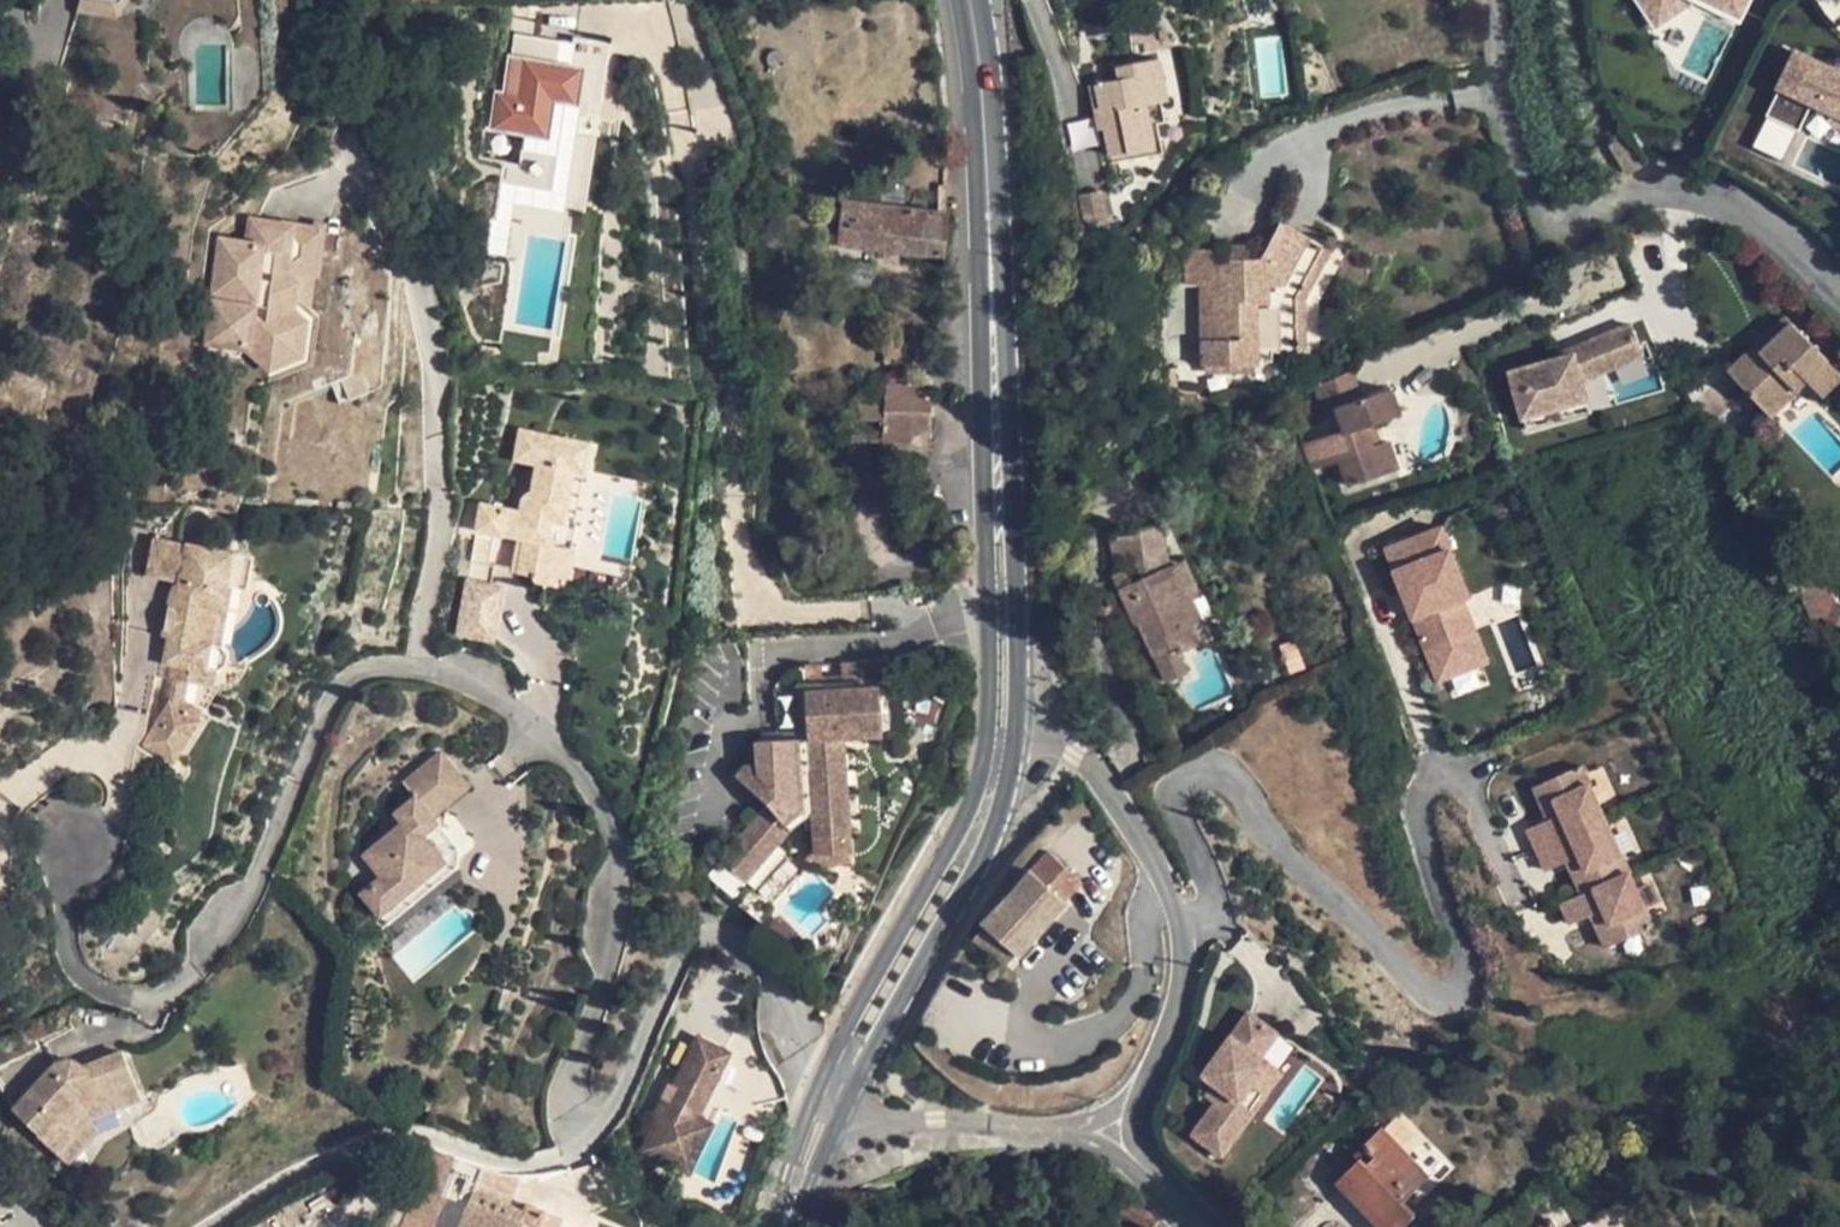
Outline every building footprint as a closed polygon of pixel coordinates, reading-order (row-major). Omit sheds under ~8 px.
[(99,0),(78,0),(75,12),(113,16),(121,2),(99,0)] [(121,2),(113,16),(149,16),(160,0),(99,0),(121,2)] [(1695,0),(1638,0),(1656,26),(1695,0)] [(1738,16),(1746,0),(1700,0),(1738,16)] [(553,204),(534,202),(530,234),(570,240),(574,211),(575,207),(566,206),(570,173),(591,175),(596,135),(585,133),(587,115),(564,112),(566,100),(588,103),(600,104),(608,40),(571,35),(570,41),(511,34),(503,94),(495,93),(491,128),(522,132),(518,164),(480,159),(467,253),(490,255),(494,222),(498,222),(503,184),(554,191),(553,204)] [(785,62),(785,58),(784,55),(782,52),(779,50),(775,50),(772,50),(769,52),(767,55),(766,59),(766,62),(768,65),(771,68),(774,69),(778,69),(781,67),(783,65),(785,62)] [(1781,88),(1812,103),(1839,116),(1839,71),(1796,50),(1779,87),(1781,88)] [(1117,67),(1119,79),(1096,84),(1110,155),(1153,146),(1149,124),(1145,103),(1161,100),(1166,99),(1158,59),(1117,67)] [(1812,103),(1781,88),(1768,116),(1799,131),(1812,103)] [(588,103),(566,100),(564,112),(587,115),(588,103)] [(1161,100),(1145,103),(1149,124),(1157,122),(1165,121),(1161,100)] [(1157,122),(1149,124),(1153,146),(1155,154),(1163,152),(1157,122)] [(1609,146),(1626,174),(1646,163),(1629,134),(1609,146)] [(1153,146),(1110,155),(1111,163),(1155,154),(1153,146)] [(570,173),(566,206),(575,207),(574,211),(586,212),(591,175),(570,173)] [(871,250),(945,256),(949,213),(881,206),(883,179),(847,179),(841,204),(836,246),(841,246),(835,302),(871,306),(875,265),(870,264),(871,250)] [(218,234),(210,297),(203,350),(247,356),(271,378),(307,364),(326,223),(250,213),(247,238),(218,234)] [(1223,283),(1200,285),(1202,365),(1258,363),(1258,352),(1305,352),(1304,299),(1330,248),(1279,221),(1260,257),(1248,258),(1223,259),(1223,283)] [(1223,246),(1223,259),(1248,258),(1248,245),(1223,246)] [(1223,259),(1200,260),(1200,285),(1223,283),(1223,259)] [(1729,372),(1771,416),(1807,381),(1823,397),(1839,380),(1839,373),(1787,317),(1766,337),(1772,343),(1763,352),(1757,346),(1729,372)] [(1578,360),(1516,378),(1533,435),(1597,416),(1588,385),(1649,360),(1636,329),(1575,354),(1578,360)] [(1766,337),(1757,346),(1763,352),(1772,343),(1766,337)] [(899,380),(900,364),(886,364),(885,380),(899,380)] [(1351,370),(1315,388),(1325,419),(1337,414),(1335,407),(1361,398),(1351,370)] [(899,380),(885,380),(884,398),(852,397),(851,441),(880,440),(879,450),(911,449),(912,428),(928,428),(931,392),(912,392),(913,380),(899,380)] [(1391,388),(1361,398),(1335,407),(1337,414),(1344,432),(1304,446),(1311,470),(1339,461),(1348,486),(1381,474),(1371,445),(1365,426),(1373,424),(1400,415),(1391,388)] [(1378,443),(1373,424),(1365,426),(1371,445),(1378,443)] [(477,530),(519,537),(513,573),(530,576),(533,576),(534,573),(536,571),(541,570),(546,544),(571,548),(577,520),(574,520),(566,518),(574,470),(583,471),(585,472),(590,443),(520,430),(515,459),(537,463),(531,493),(528,493),(525,495),(523,497),(522,500),(522,502),(522,505),(522,508),(482,501),(477,530)] [(1378,443),(1371,445),(1381,474),(1398,469),(1387,440),(1378,443)] [(574,520),(583,471),(574,470),(566,518),(574,520)] [(1116,536),(1120,562),(1136,560),(1137,565),(1139,564),(1141,578),(1129,584),(1119,588),(1136,624),(1138,622),(1153,655),(1166,682),(1188,672),(1181,657),(1175,654),(1202,641),(1193,621),(1184,602),(1167,566),(1153,573),(1151,554),(1165,552),(1161,523),(1131,528),(1132,534),(1116,536)] [(1131,528),(1110,531),(1114,563),(1120,562),(1116,536),(1132,534),(1131,528)] [(1391,554),(1400,576),(1449,556),(1439,534),(1391,554)] [(206,687),(238,556),(152,535),(146,572),(181,581),(158,675),(206,687)] [(458,633),(493,640),(502,586),(492,585),(494,566),(489,565),(494,539),(476,536),(471,561),(458,633)] [(534,573),(533,576),(533,578),(534,581),(537,583),(547,585),(564,588),(571,548),(546,544),(541,570),(536,571),(534,573)] [(1449,556),(1400,576),(1445,684),(1493,664),(1449,556)] [(1184,558),(1167,566),(1184,602),(1192,599),(1200,595),(1184,558)] [(1123,570),(1113,575),(1119,588),(1129,584),(1123,570)] [(1801,590),(1813,617),(1823,614),(1829,620),(1839,624),(1839,600),(1837,599),(1824,575),(1801,590)] [(1201,618),(1192,599),(1184,602),(1193,621),(1199,618),(1201,618)] [(1199,618),(1193,621),(1202,641),(1208,638),(1199,618)] [(843,688),(879,685),(892,684),(890,659),(841,664),(843,688)] [(883,733),(879,685),(843,688),(804,690),(807,737),(757,740),(758,770),(756,767),(752,763),(749,761),(747,762),(743,764),(742,764),(735,774),(769,803),(707,875),(731,896),(787,831),(812,812),(815,847),(815,853),(851,851),(842,736),(883,733)] [(205,723),(168,700),(140,744),(180,769),(205,723)] [(430,840),(431,816),(440,809),(468,785),(460,776),(441,753),(404,783),(415,797),(396,813),(404,822),(364,854),(382,876),(361,893),(379,914),(381,913),(448,857),(436,841),(430,840)] [(1536,831),(1545,852),(1613,820),(1589,767),(1542,789),(1554,816),(1567,810),(1569,815),(1557,821),(1536,831)] [(448,857),(381,913),(388,922),(456,865),(457,849),(443,831),(444,813),(440,809),(431,816),(430,840),(436,841),(448,857)] [(1554,816),(1557,821),(1569,815),(1567,810),(1554,816)] [(1545,852),(1555,873),(1576,863),(1588,857),(1591,863),(1579,868),(1591,895),(1638,873),(1613,820),(1545,852)] [(815,853),(815,847),(804,857),(807,862),(823,865),(852,864),(851,851),(815,853)] [(1013,889),(980,923),(985,927),(1016,953),(1018,955),(1066,902),(1064,900),(1081,881),(1048,850),(1029,869),(1013,889)] [(1576,863),(1579,868),(1591,863),(1588,857),(1576,863)] [(1570,905),(1580,926),(1601,916),(1613,910),(1616,916),(1604,922),(1616,948),(1663,927),(1638,873),(1591,895),(1570,905)] [(1601,916),(1604,922),(1616,916),(1613,910),(1601,916)] [(1016,953),(985,927),(974,938),(1005,965),(1016,953)] [(1290,1038),(1260,1017),(1215,1081),(1237,1097),(1207,1140),(1237,1161),(1267,1118),(1252,1107),(1281,1067),(1273,1062),(1290,1038)] [(0,1066),(0,1092),(10,1107),(13,1109),(60,1152),(90,1117),(98,1129),(70,1160),(83,1172),(106,1141),(127,1127),(137,1120),(149,1113),(155,1107),(158,1098),(158,1095),(158,1090),(141,1097),(122,1051),(82,1067),(81,1065),(78,1063),(70,1060),(66,1060),(56,1063),(51,1067),(42,1046),(0,1066)] [(1281,1067),(1252,1107),(1267,1118),(1295,1077),(1281,1067)] [(98,1129),(90,1117),(60,1152),(70,1160),(98,1129)] [(1338,1182),(1361,1206),(1368,1199),(1395,1226),(1402,1226),(1417,1212),(1404,1199),(1430,1175),(1384,1128),(1365,1145),(1376,1156),(1368,1163),(1363,1159),(1338,1182)] [(1352,1147),(1358,1152),(1365,1145),(1360,1140),(1352,1147)] [(402,1226),(432,1226),(438,1210),(459,1161),(430,1150),(402,1226)] [(475,1191),(484,1195),(491,1178),(482,1174),(475,1191)] [(1361,1206),(1382,1226),(1395,1226),(1368,1199),(1361,1206)] [(469,1207),(460,1226),(557,1226),(560,1219),(526,1205),(518,1225),(504,1220),(503,1221),(469,1207)] [(523,1213),(509,1208),(504,1220),(518,1225),(523,1213)] [(1146,1226),(1148,1226),(1153,1226),(1157,1220),(1161,1215),(1155,1212),(1146,1226)] [(1575,1226),(1592,1226),(1595,1225),(1589,1214),(1576,1221),(1578,1224),(1575,1226)]
